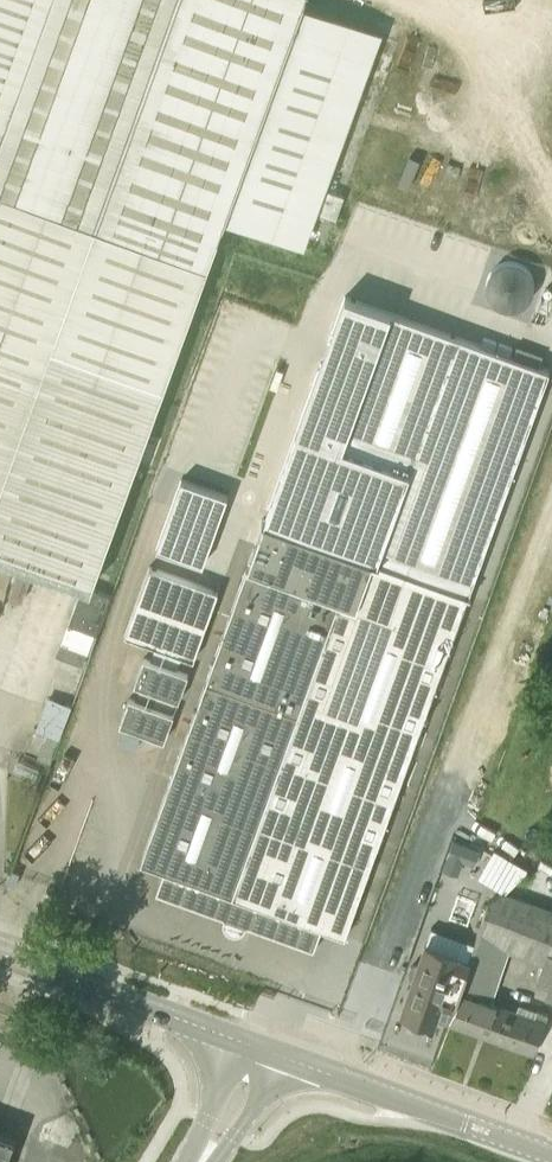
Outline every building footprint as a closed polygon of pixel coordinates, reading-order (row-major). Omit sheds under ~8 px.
[(214,240),(221,219),(303,247),(315,212),(336,219),(344,197),(327,191),(381,33),(299,5),(301,0),(0,0),(0,555),(89,588),(207,262),(214,240)] [(146,429),(136,459),(153,465),(163,435),(146,429)] [(202,565),(226,496),(179,479),(155,548),(202,565)] [(469,596),(396,569),(265,521),(141,862),(164,871),(156,894),(224,919),(227,928),(238,932),(246,926),(314,951),(322,928),(345,937),(469,596)] [(125,636),(193,660),(218,591),(150,566),(125,636)] [(83,586),(70,625),(97,634),(110,596),(83,586)] [(89,652),(62,641),(57,654),(83,665),(89,652)] [(144,658),(134,685),(179,701),(188,674),(144,658)] [(74,708),(49,697),(36,728),(46,733),(36,758),(50,764),(74,708)] [(174,715),(129,699),(119,725),(164,741),(174,715)] [(480,849),(453,839),(447,856),(474,866),(480,849)] [(519,863),(494,849),(491,854),(479,877),(505,892),(525,872),(528,868),(519,863)] [(505,894),(492,902),(478,942),(509,953),(544,964),(538,980),(549,985),(546,993),(546,995),(551,997),(551,910),(505,894)] [(458,955),(426,944),(419,963),(414,964),(411,967),(409,971),(410,975),(413,979),(402,1011),(434,1023),(436,1017),(450,1022),(463,984),(471,962),(458,957),(458,955)] [(492,1004),(495,995),(463,984),(450,1022),(492,1037),(503,1008),(492,1004)] [(503,1008),(492,1037),(535,1052),(548,1014),(536,1010),(533,1019),(503,1008)] [(14,1138),(0,1133),(0,1161),(5,1161),(14,1138)]
